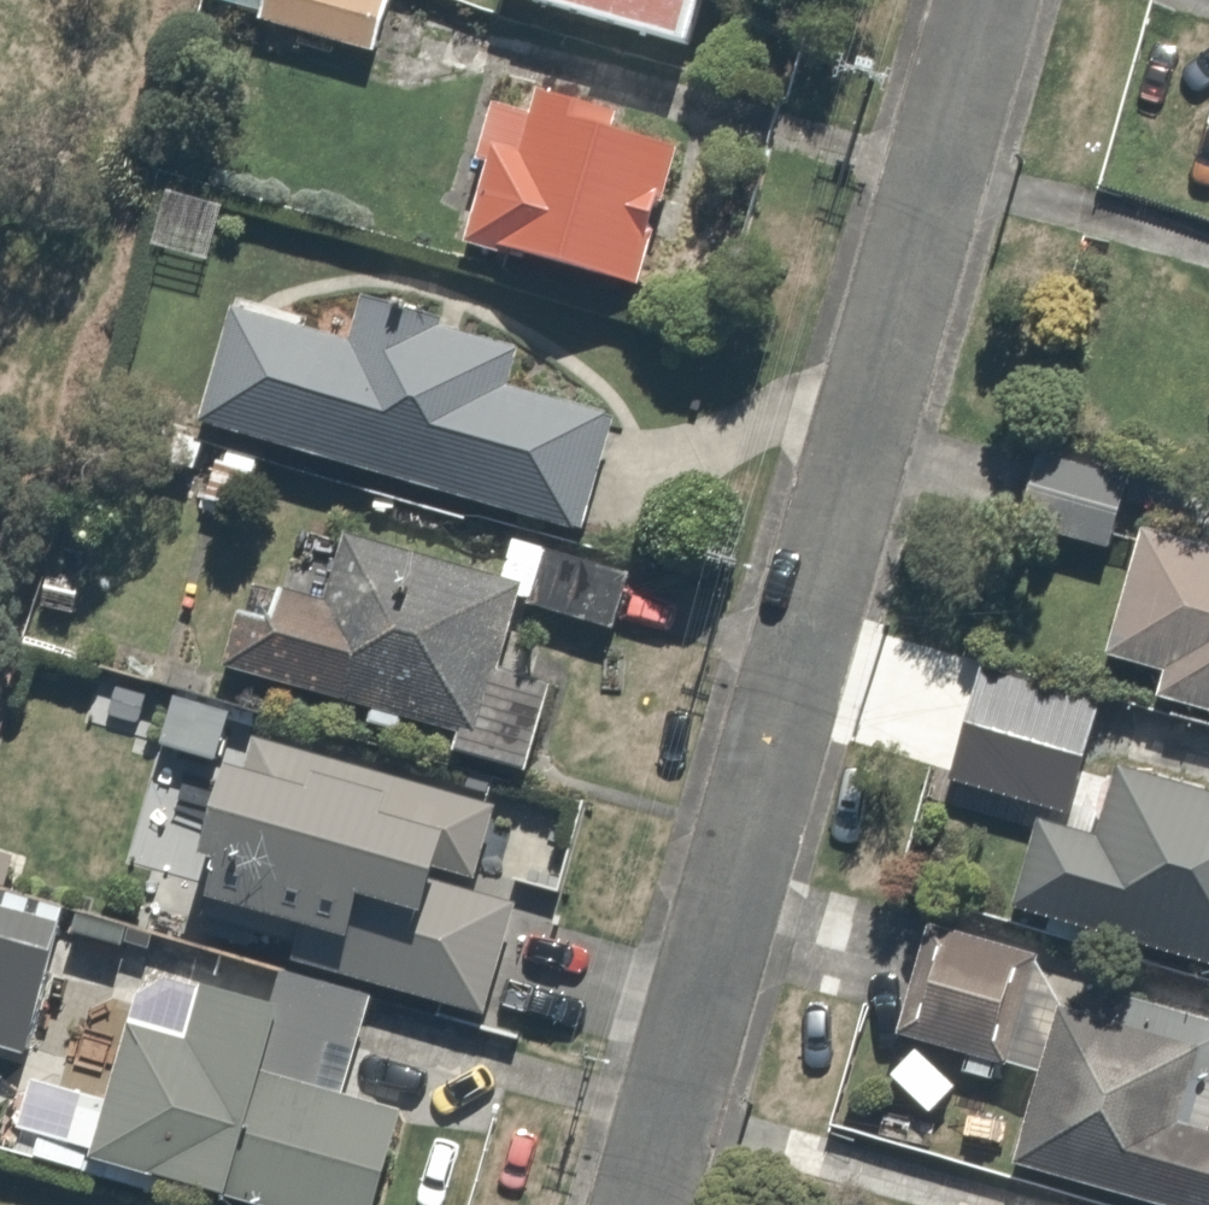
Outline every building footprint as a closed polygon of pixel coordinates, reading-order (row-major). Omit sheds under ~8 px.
[(283,61),(295,28),(365,53),(384,0),(250,0),(234,44),(283,61)] [(689,47),(704,0),(545,0),(689,47)] [(683,108),(494,55),(445,230),(634,283),(683,108)] [(214,189),(156,169),(132,241),(191,260),(214,189)] [(521,371),(528,350),(354,296),(342,334),(211,293),(175,408),(576,532),(617,400),(521,371)] [(1116,463),(1024,443),(1007,524),(1099,543),(1116,463)] [(1114,519),(1082,649),(1152,666),(1145,696),(1208,711),(1208,543),(1114,519)] [(486,584),(305,527),(284,594),(221,574),(190,670),(493,767),(524,671),(464,651),(486,584)] [(623,568),(518,530),(497,589),(601,627),(623,568)] [(487,800),(208,715),(157,881),(292,922),(278,968),(351,990),(473,1028),(515,891),(464,876),(487,800)] [(999,903),(1208,959),(1208,769),(1206,769),(1201,786),(1100,759),(1081,831),(1023,815),(999,903)] [(60,895),(0,876),(0,1053),(9,1056),(60,895)] [(1013,948),(909,921),(880,1035),(984,1062),(1013,948)] [(351,990),(278,968),(186,940),(156,1037),(102,1020),(83,1081),(43,1068),(20,1143),(221,1204),(356,1204),(389,1097),(324,1078),(351,990)] [(1086,982),(1077,1015),(1042,1005),(999,1157),(1167,1204),(1208,1204),(1208,1115),(1202,1113),(1208,1090),(1208,1053),(1182,1045),(1191,1012),(1086,982)]
